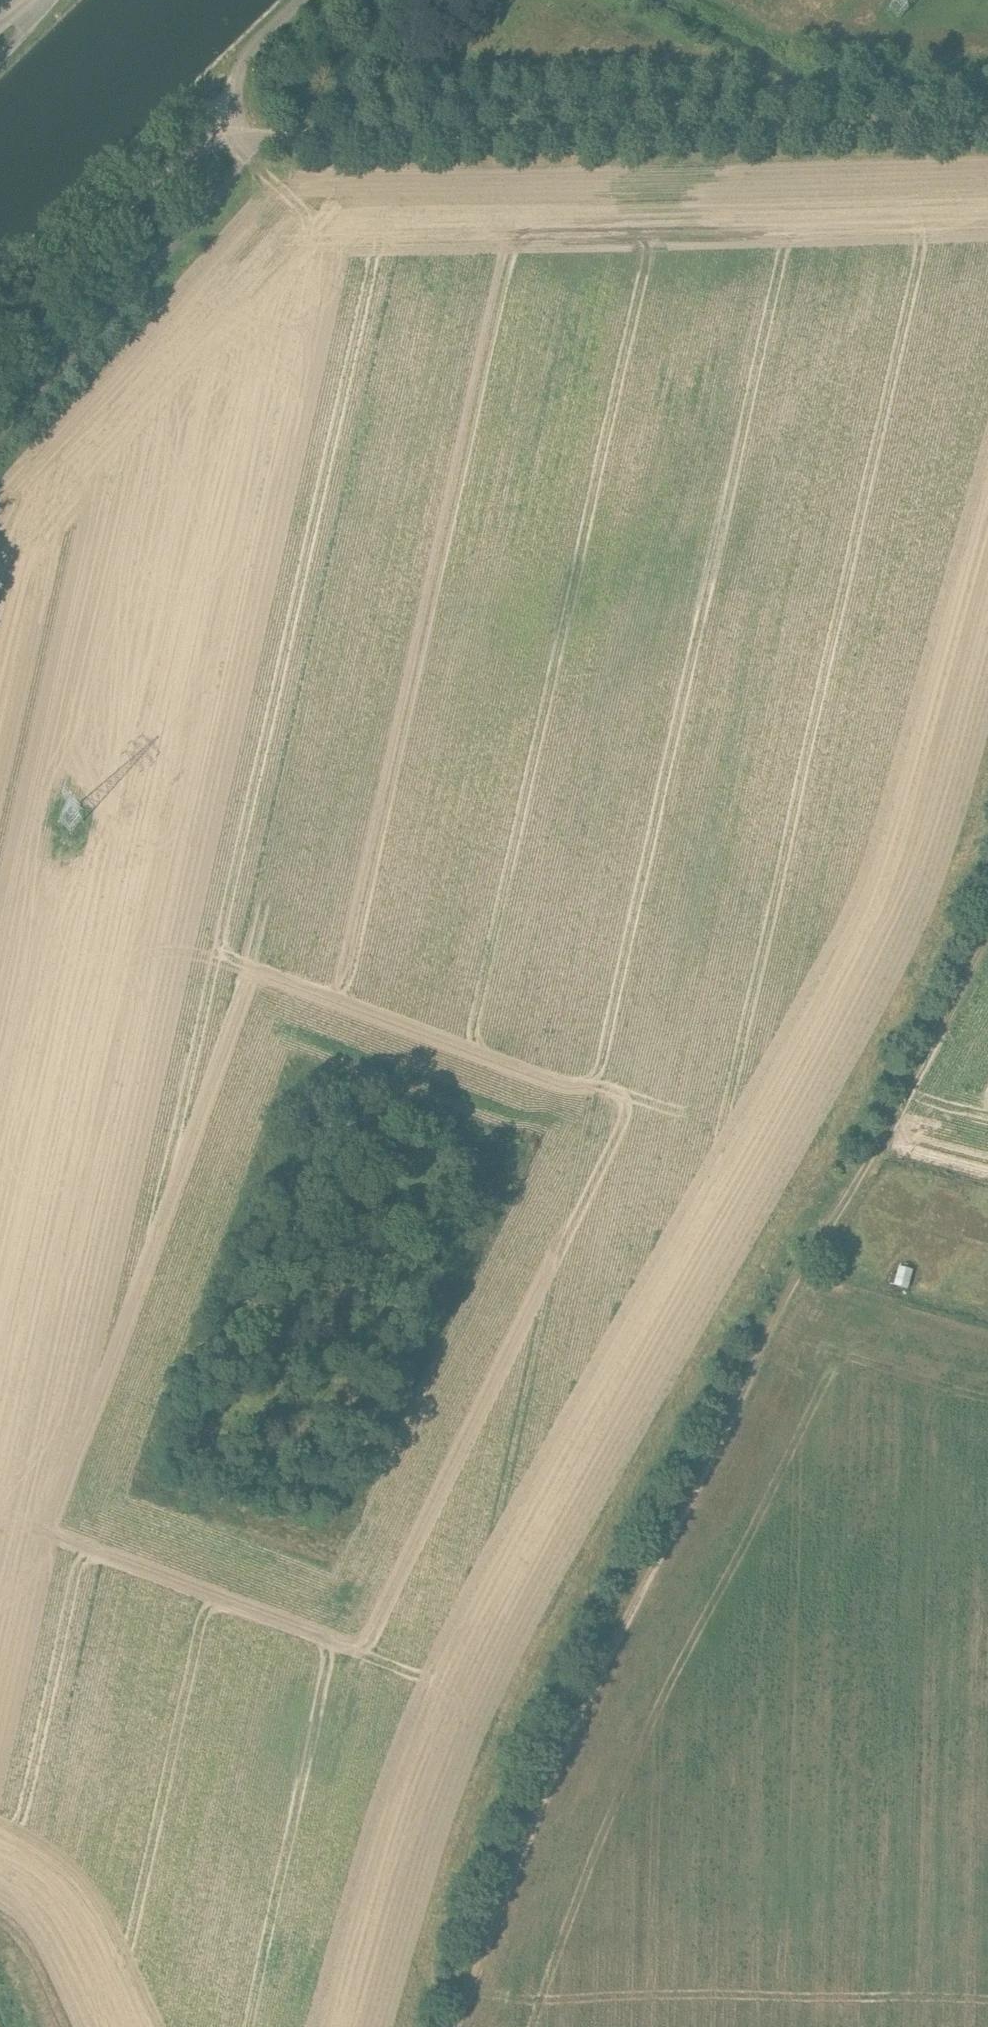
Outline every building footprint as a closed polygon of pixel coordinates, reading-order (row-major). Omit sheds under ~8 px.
[(890,1261),(885,1287),(904,1290),(909,1265),(890,1261)]
